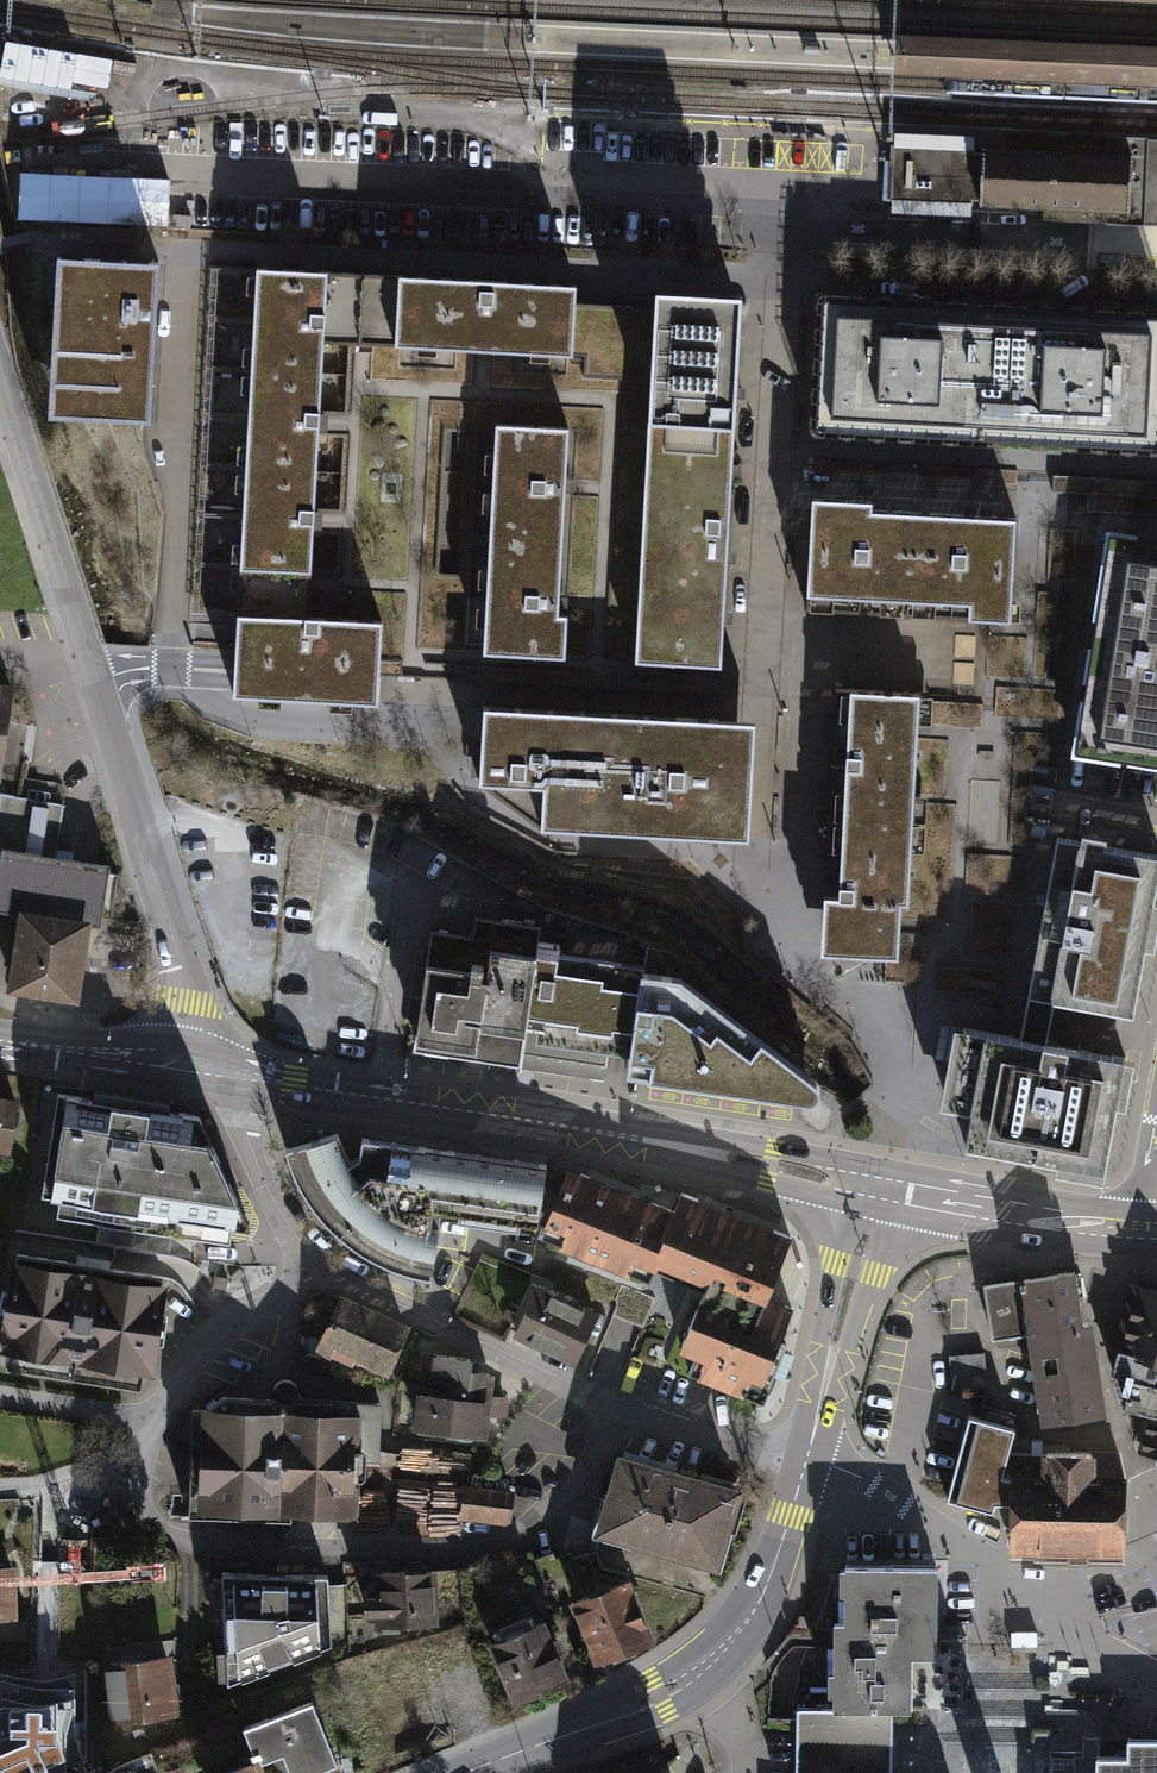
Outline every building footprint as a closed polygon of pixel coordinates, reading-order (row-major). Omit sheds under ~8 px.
[(895,70),(1156,82),(1156,51),(896,39),(895,70)] [(1148,140),(1146,195),(1143,224),(1156,224),(1156,140),(1148,140)] [(1088,206),(1130,208),(1132,147),(984,142),(984,147),(894,144),(892,194),(982,198),(981,202),(1088,206)] [(138,228),(67,225),(66,234),(138,237),(138,228)] [(161,262),(60,258),(53,414),(154,419),(161,262)] [(321,274),(254,270),(237,565),(304,569),(317,345),(394,350),(396,281),(321,274)] [(574,287),(396,281),(394,350),(572,356),(574,303),(574,287)] [(996,309),(823,298),(815,429),(988,439),(996,309)] [(659,439),(649,651),(733,655),(744,413),(735,413),(740,311),(655,307),(574,303),(572,356),(652,361),(648,439),(659,439)] [(988,439),(1156,448),(1156,317),(996,309),(988,439)] [(555,623),(565,429),(493,426),(482,652),(564,657),(566,624),(555,623)] [(1010,620),(1014,520),(870,513),(870,502),(814,499),(809,594),(971,603),(970,619),(1010,620)] [(1062,756),(1156,775),(1156,546),(1108,536),(1062,756)] [(379,628),(236,622),(233,703),(376,708),(379,628)] [(0,766),(14,669),(0,667),(0,766)] [(935,685),(840,681),(833,815),(929,822),(935,685)] [(536,829),(744,838),(747,779),(749,722),(474,710),(471,767),(470,789),(536,829)] [(917,965),(929,822),(833,815),(820,958),(917,965)] [(1028,1035),(1055,1040),(1062,1004),(1147,1021),(1156,969),(1156,845),(1064,826),(1028,1035)] [(1,838),(0,848),(0,899),(14,901),(3,983),(75,992),(88,897),(108,900),(115,853),(1,838)] [(428,923),(411,1041),(521,1057),(538,938),(428,923)] [(624,1072),(641,953),(538,938),(521,1057),(624,1072)] [(657,964),(640,1075),(836,1105),(838,1081),(703,971),(657,964)] [(1137,1070),(955,1038),(942,1115),(973,1121),(966,1158),(1058,1174),(1056,1184),(1104,1192),(1117,1117),(1128,1119),(1137,1070)] [(0,1094),(0,1156),(17,1159),(27,1099),(0,1094)] [(209,1122),(71,1098),(57,1215),(243,1246),(251,1203),(209,1122)] [(557,1166),(373,1139),(370,1161),(361,1167),(340,1133),(293,1152),(318,1207),(354,1242),(392,1270),(443,1279),(449,1219),(550,1229),(557,1166)] [(685,1213),(578,1168),(548,1241),(657,1286),(665,1268),(685,1213)] [(796,1241),(689,1203),(685,1213),(665,1268),(773,1307),(796,1241)] [(177,1280),(13,1255),(0,1337),(0,1362),(160,1387),(177,1280)] [(1085,1274),(991,1289),(999,1342),(1033,1336),(1094,1325),(1085,1274)] [(1136,1285),(1121,1344),(1129,1346),(1123,1371),(1131,1409),(1156,1416),(1156,1290),(1136,1285)] [(607,1322),(544,1291),(520,1339),(583,1370),(607,1322)] [(408,1324),(346,1297),(323,1349),(385,1376),(408,1324)] [(765,1329),(709,1307),(693,1348),(721,1359),(714,1377),(767,1396),(797,1316),(773,1307),(765,1329)] [(1102,1324),(1033,1336),(1049,1428),(1117,1414),(1102,1324)] [(984,1356),(950,1360),(953,1391),(987,1388),(984,1356)] [(481,1362),(439,1358),(435,1394),(497,1400),(499,1376),(480,1374),(481,1362)] [(497,1400),(435,1394),(422,1392),(418,1429),(493,1437),(497,1400)] [(368,1410),(209,1405),(206,1502),(365,1507),(368,1410)] [(1014,1435),(970,1423),(948,1505),(992,1517),(1014,1435)] [(678,1475),(620,1459),(597,1540),(655,1557),(667,1515),(678,1475)] [(1098,1462),(1042,1460),(1041,1483),(1013,1482),(1010,1556),(1124,1560),(1126,1486),(1098,1485),(1098,1462)] [(744,1494),(678,1475),(667,1515),(733,1534),(744,1494)] [(508,1493),(465,1488),(461,1519),(505,1524),(508,1493)] [(721,1576),(733,1534),(667,1515),(655,1557),(721,1576)] [(0,1560),(0,1617),(21,1617),(20,1559),(0,1560)] [(935,1570),(846,1569),(845,1706),(964,1708),(964,1646),(954,1646),(945,1646),(946,1570),(935,1570)] [(441,1626),(441,1573),(364,1573),(365,1618),(379,1618),(379,1627),(441,1626)] [(228,1576),(227,1689),(336,1649),(335,1577),(228,1576)] [(573,1604),(597,1669),(660,1647),(637,1583),(573,1604)] [(575,1684),(551,1619),(491,1642),(515,1706),(575,1684)] [(182,1712),(173,1650),(102,1659),(110,1720),(182,1712)] [(455,1730),(435,1675),(387,1693),(375,1662),(338,1676),(351,1712),(382,1699),(401,1750),(455,1730)] [(54,1762),(54,1743),(58,1743),(58,1735),(65,1735),(64,1709),(58,1709),(59,1680),(23,1681),(23,1671),(0,1670),(0,1743),(1,1743),(2,1763),(54,1762)] [(320,1701),(249,1728),(264,1767),(290,1757),(296,1772),(328,1772),(345,1767),(320,1701)] [(897,1715),(802,1712),(801,1772),(895,1772),(897,1715)] [(1137,1741),(1136,1760),(1106,1759),(1106,1772),(1156,1772),(1156,1741),(1137,1741)] [(219,1772),(258,1772),(254,1761),(219,1772)]
